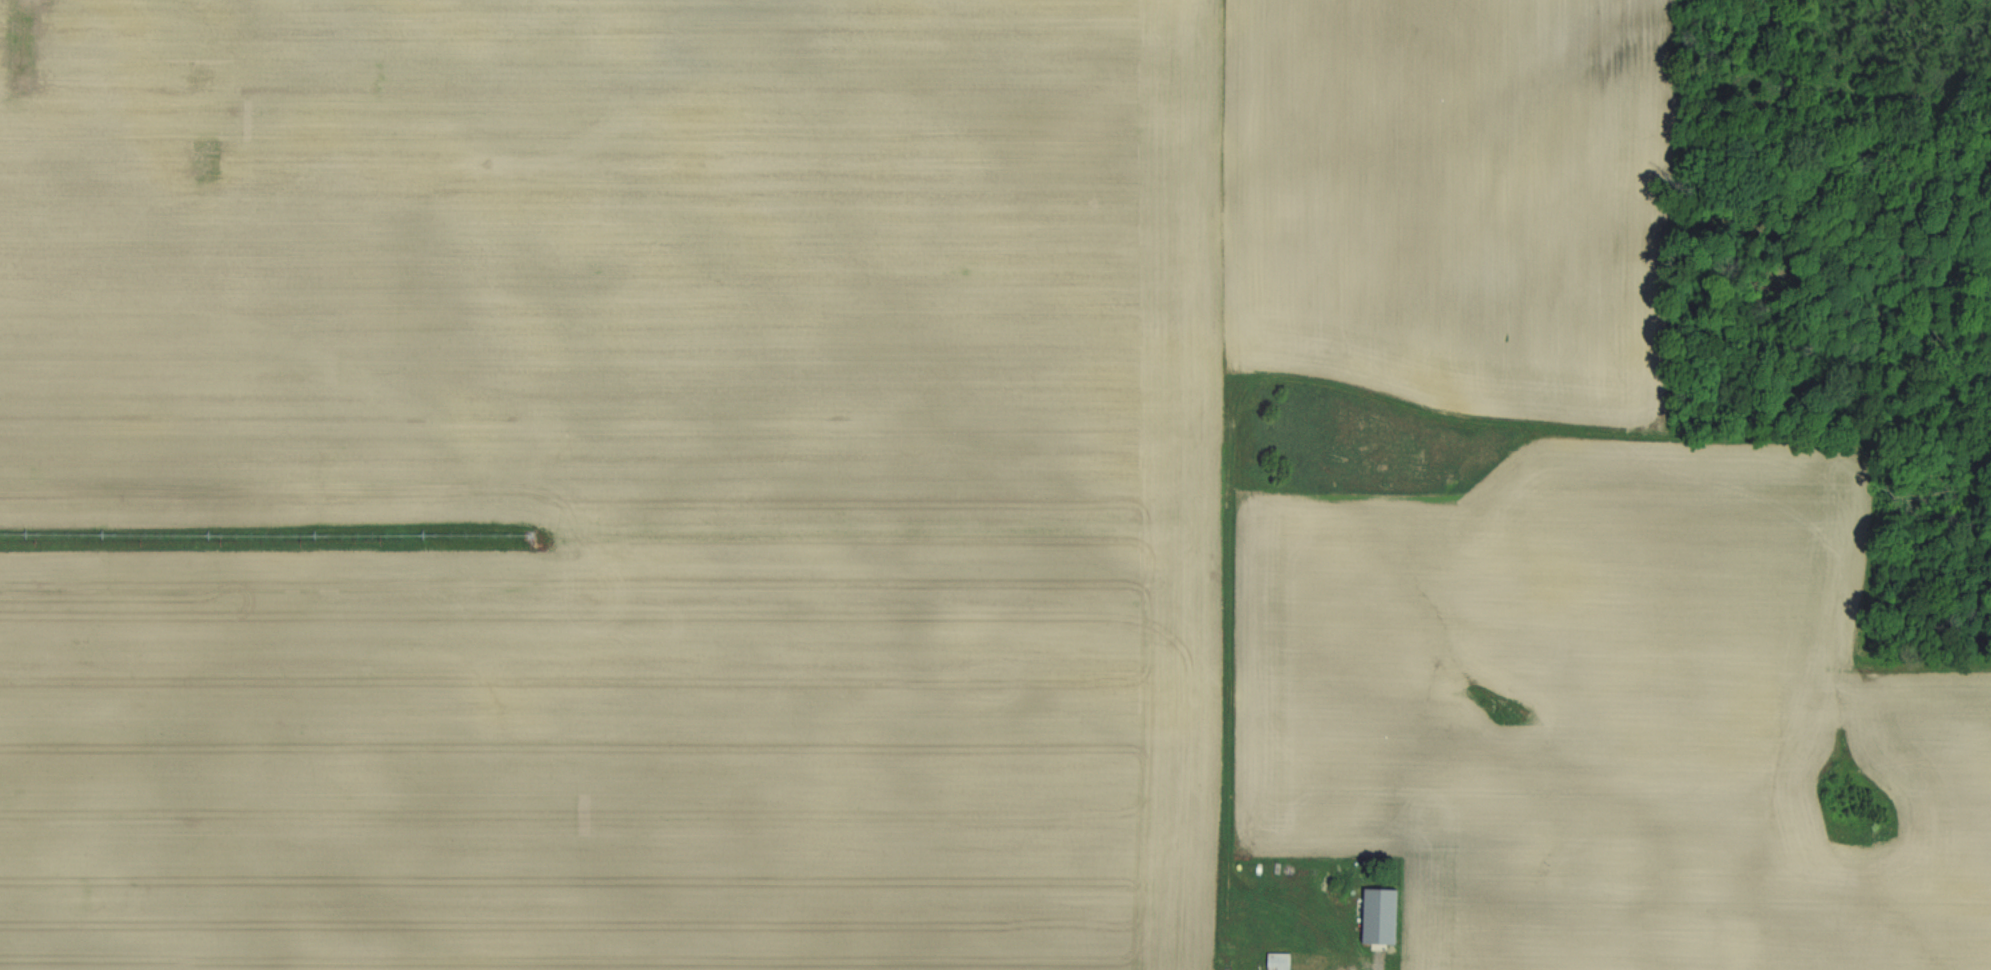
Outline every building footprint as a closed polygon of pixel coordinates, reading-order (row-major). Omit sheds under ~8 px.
[(1359,942),(1392,943),(1393,888),(1360,888),(1359,942)] [(1291,952),(1265,952),(1265,969),(1291,969),(1291,952)]
